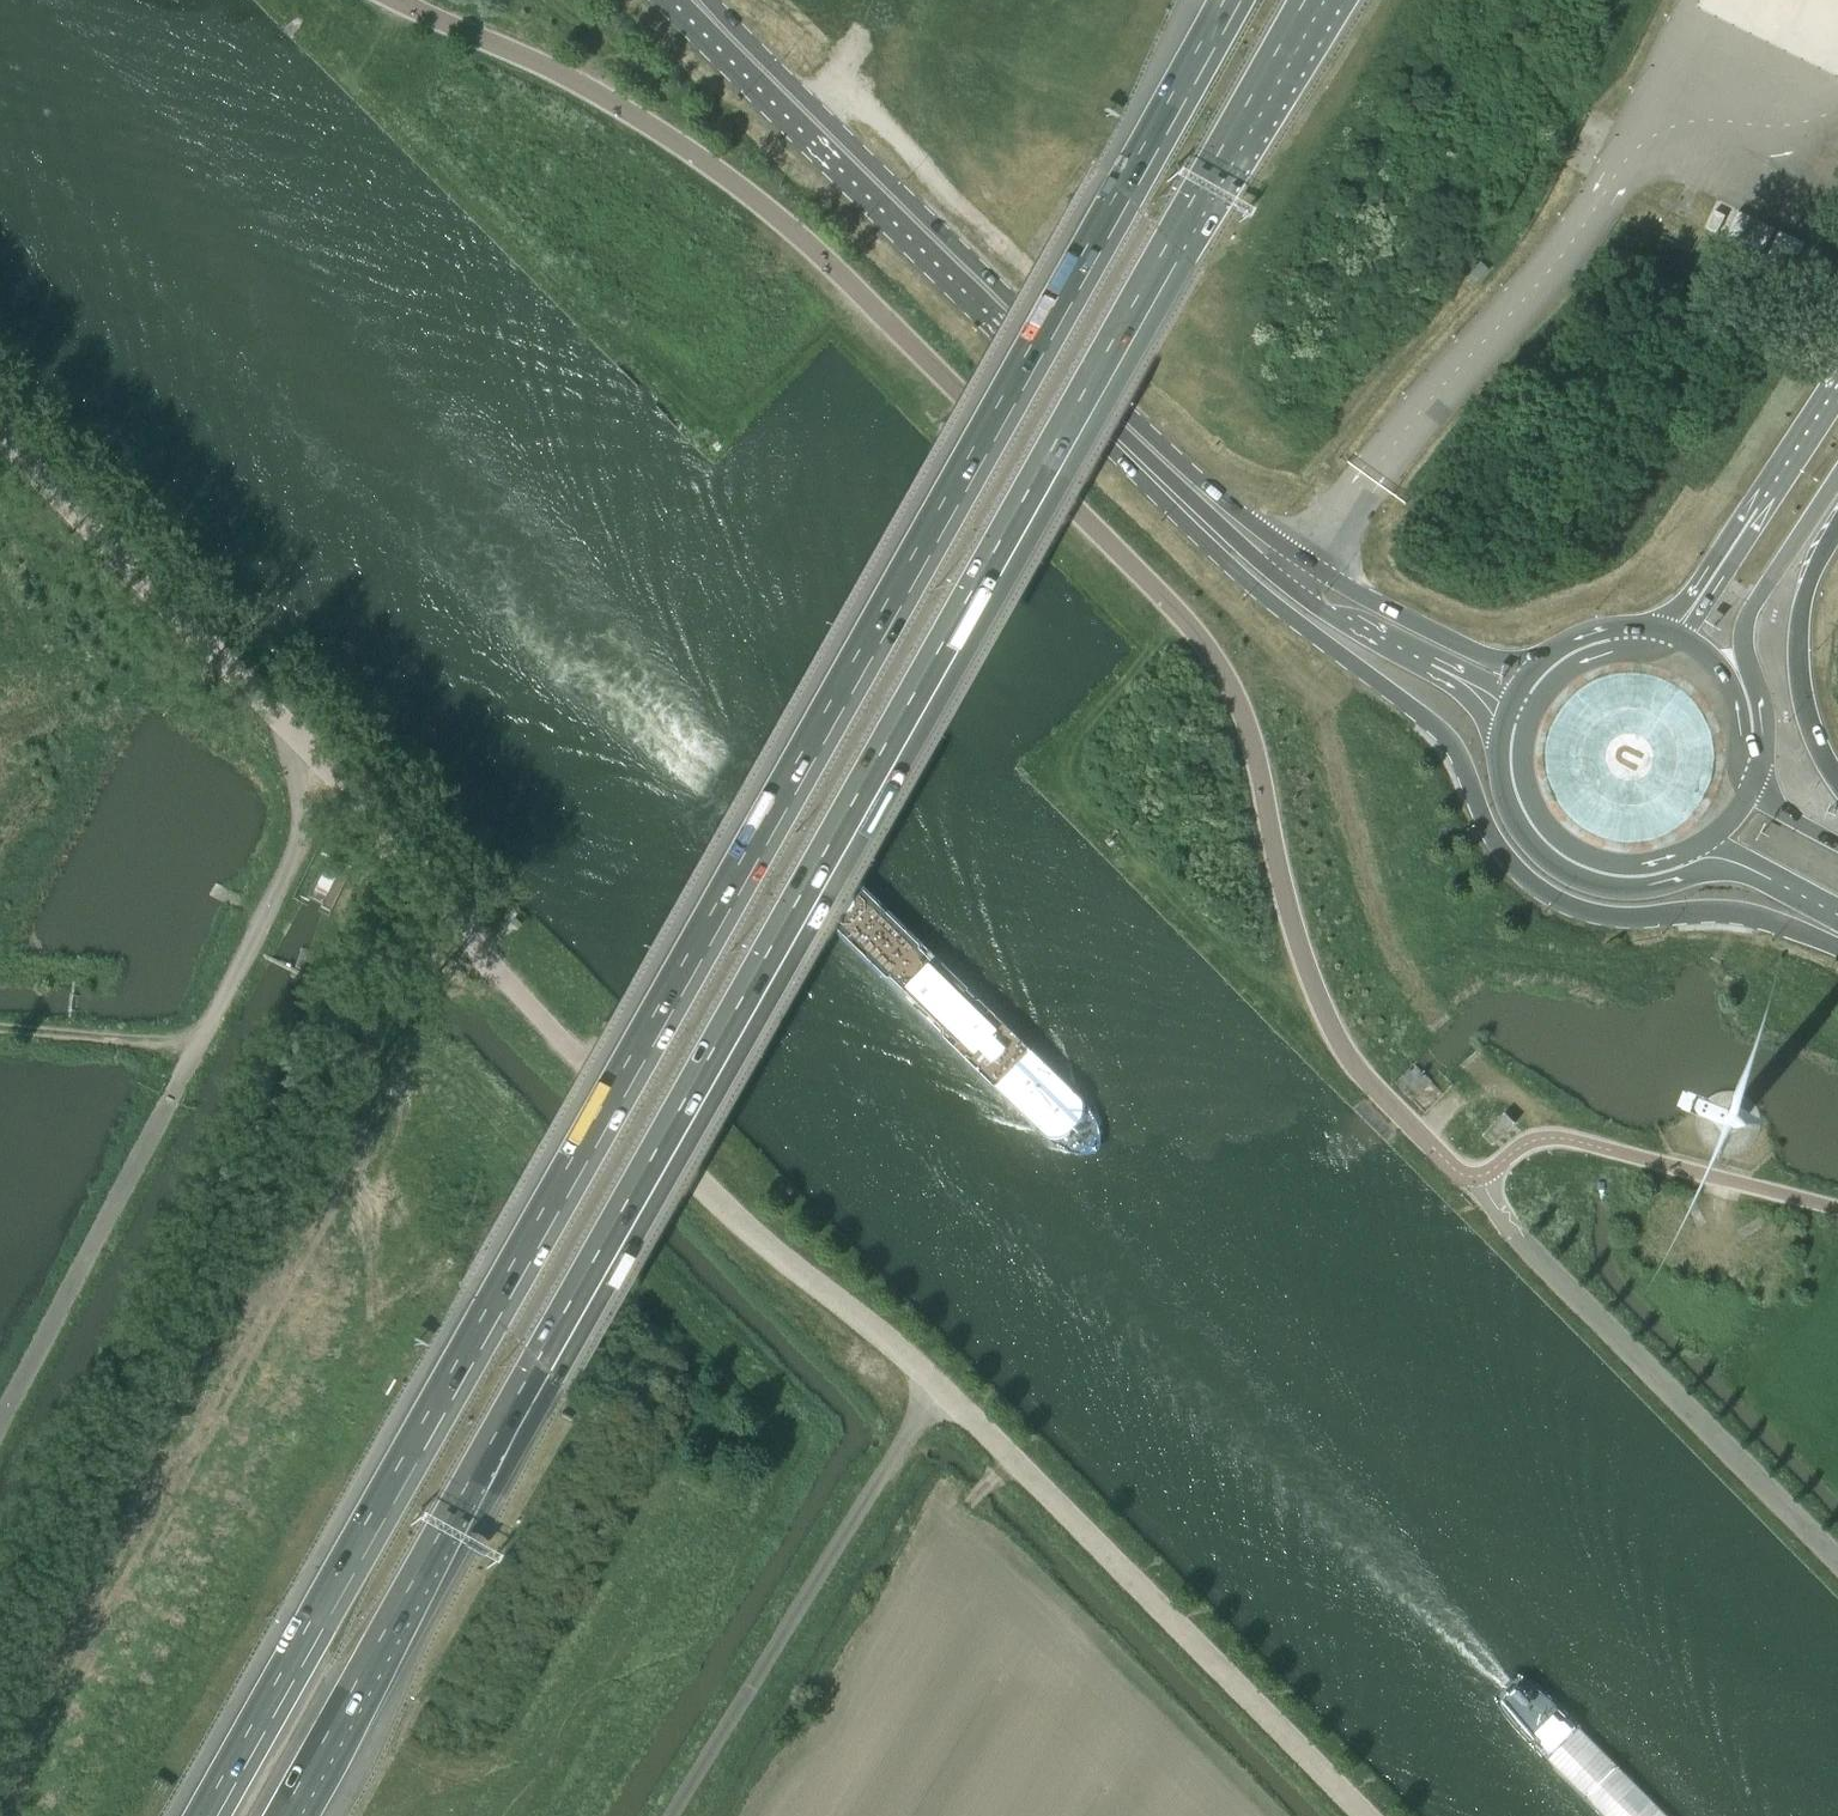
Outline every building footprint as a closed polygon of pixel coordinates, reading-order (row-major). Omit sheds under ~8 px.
[(1756,224),(1750,246),(1788,256),(1789,253),(1800,256),(1805,236),(1756,224)] [(1480,263),(1471,273),(1479,280),(1488,270),(1480,263)] [(520,924),(514,918),(509,923),(516,930),(520,924)] [(1483,1135),(1493,1145),(1515,1123),(1505,1113),(1483,1135)] [(1738,1126),(1738,1124),(1738,1122),(1737,1120),(1736,1118),(1735,1117),(1733,1116),(1731,1115),(1729,1115),(1727,1115),(1725,1116),(1724,1117),(1722,1118),(1721,1120),(1721,1121),(1720,1123),(1720,1125),(1721,1127),(1722,1129),(1723,1130),(1725,1131),(1727,1132),(1729,1132),(1731,1132),(1733,1132),(1734,1131),(1736,1129),(1737,1128),(1738,1126)]
